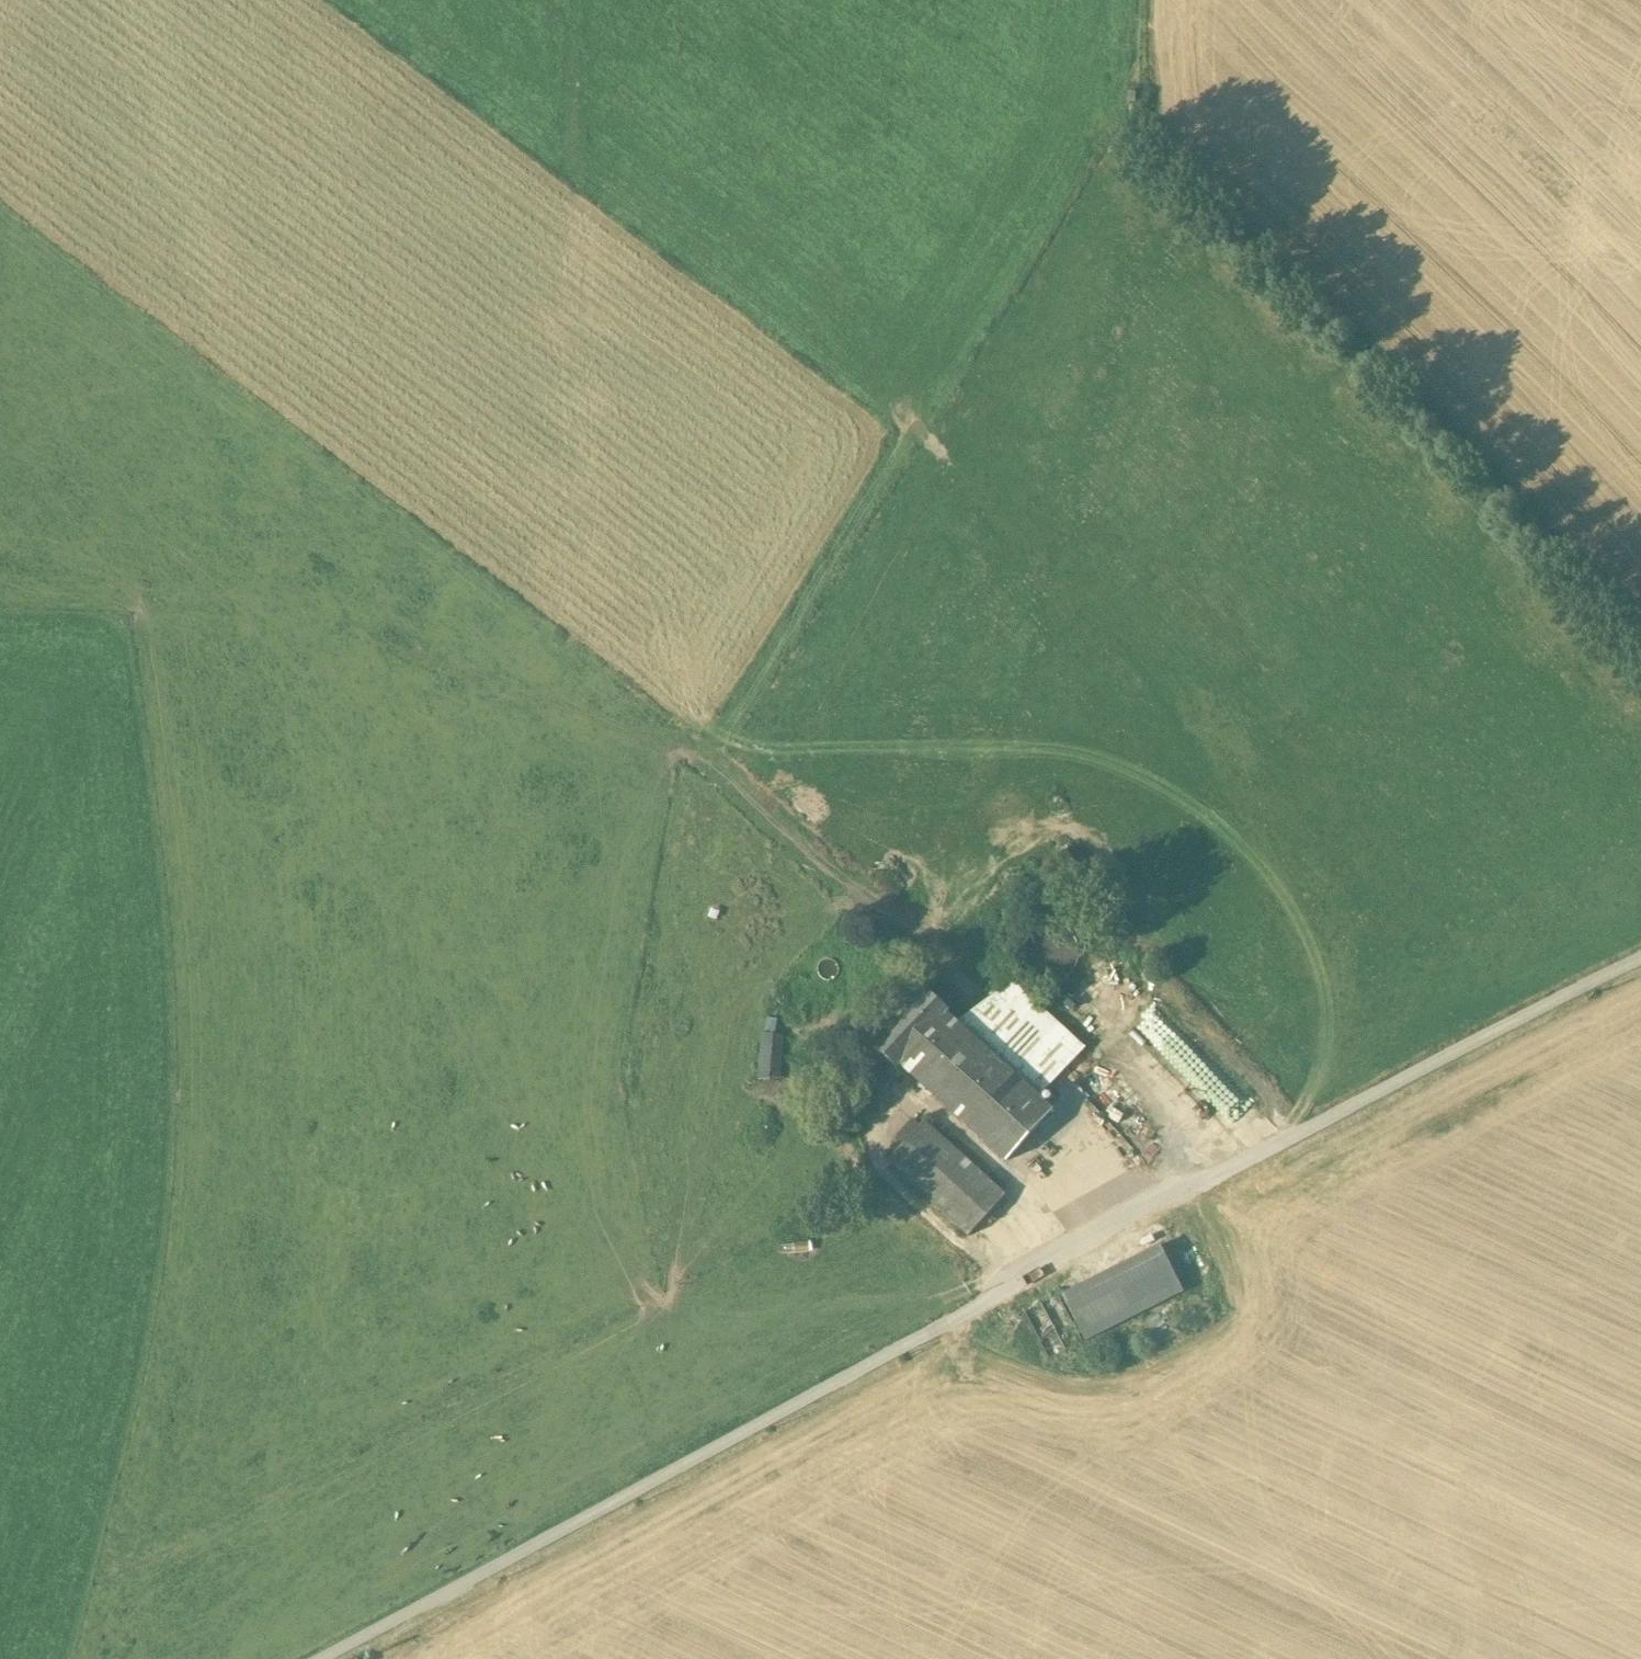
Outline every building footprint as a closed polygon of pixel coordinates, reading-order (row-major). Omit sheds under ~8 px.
[(1076,967),(1078,954),(1076,942),(1069,932),(1058,925),(1046,922),(1034,924),(1023,931),(1016,942),(1014,954),(1016,966),(1023,977),(1034,984),(1046,986),(1058,984),(1069,977),(1076,967)] [(1083,1050),(1012,983),(955,1026),(1038,1101),(1083,1050)] [(927,994),(874,1052),(896,1071),(949,1014),(927,994)] [(955,1026),(945,1018),(899,1068),(1007,1163),(1052,1114),(1038,1101),(955,1026)] [(782,1038),(762,1037),(758,1081),(778,1083),(782,1038)] [(1005,1197),(923,1125),(886,1167),(968,1240),(1005,1197)] [(1160,1246),(1062,1296),(1086,1342),(1184,1292),(1160,1246)]
